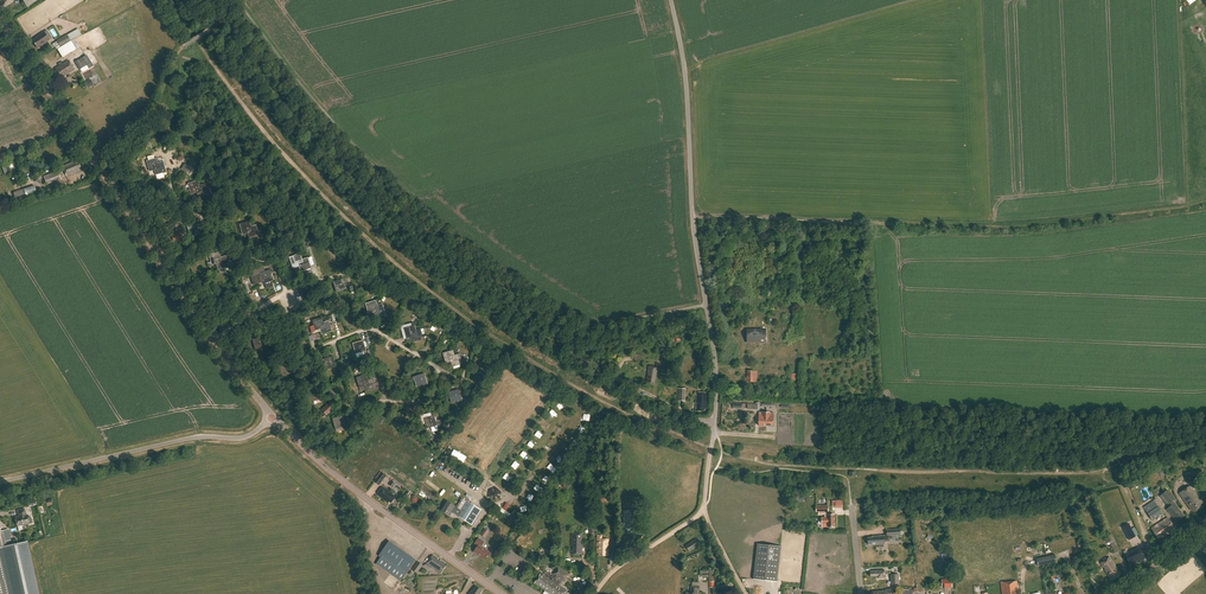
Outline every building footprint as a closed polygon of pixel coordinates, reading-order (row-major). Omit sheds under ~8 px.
[(47,30),(43,33),(39,36),(32,41),(37,49),(52,38),(47,30)] [(57,41),(54,43),(57,49),(58,48),(65,44),(70,41),(67,35),(57,41)] [(65,44),(58,48),(63,56),(70,52),(65,44)] [(83,58),(75,62),(79,70),(81,74),(87,70),(89,69),(83,58)] [(74,70),(68,60),(55,69),(56,70),(54,72),(59,79),(74,70)] [(94,67),(99,77),(107,73),(101,63),(94,67)] [(91,79),(84,83),(88,89),(94,86),(91,79)] [(148,160),(146,161),(149,172),(154,170),(156,175),(157,179),(164,177),(163,173),(166,172),(163,161),(158,163),(157,158),(154,159),(153,155),(147,157),(148,160)] [(78,162),(77,159),(72,161),(72,162),(63,166),(66,176),(80,170),(79,168),(81,167),(79,162),(78,162)] [(47,184),(61,179),(58,170),(46,174),(47,177),(44,178),(47,184)] [(198,180),(188,184),(191,194),(196,193),(198,197),(208,194),(205,184),(200,185),(198,180)] [(35,185),(24,189),(26,197),(37,193),(35,185)] [(249,239),(259,236),(255,226),(251,228),(249,222),(239,226),(242,235),(247,234),(249,239)] [(196,223),(191,225),(186,226),(190,237),(200,234),(196,223)] [(218,270),(228,267),(226,257),(220,258),(219,254),(209,256),(212,266),(217,265),(218,270)] [(300,272),(310,269),(307,259),(302,261),(300,256),(291,259),(294,269),(299,267),(300,272)] [(253,285),(262,282),(263,285),(273,281),(270,271),(251,278),(253,285)] [(336,293),(346,290),(343,280),(333,283),(336,293)] [(375,302),(365,305),(368,315),(373,313),(374,317),(384,314),(388,313),(387,308),(383,309),(382,305),(376,307),(375,302)] [(321,335),(331,332),(328,322),(323,324),(321,319),(312,321),(315,332),(320,330),(321,335)] [(413,343),(423,340),(420,330),(416,332),(414,326),(404,329),(407,339),(412,338),(413,343)] [(748,330),(748,343),(765,343),(765,330),(748,330)] [(255,350),(265,348),(262,338),(252,340),(255,350)] [(355,355),(365,352),(362,342),(352,345),(355,355)] [(452,368),(462,365),(459,355),(454,357),(453,352),(443,355),(446,364),(451,363),(452,368)] [(325,371),(335,368),(332,357),(322,360),(325,371)] [(282,377),(292,374),(289,364),(279,367),(282,377)] [(659,369),(648,367),(647,376),(648,376),(648,378),(647,378),(646,385),(654,386),(655,384),(656,384),(657,380),(655,379),(656,376),(657,376),(659,369)] [(417,388),(427,385),(424,375),(414,378),(417,388)] [(365,392),(376,389),(373,379),(368,381),(366,376),(356,379),(359,389),(364,387),(365,392)] [(677,389),(677,401),(686,401),(686,389),(677,389)] [(308,403),(318,401),(316,390),(306,393),(308,403)] [(451,404),(462,401),(458,390),(448,393),(451,404)] [(708,394),(697,393),(696,412),(705,412),(705,410),(707,411),(707,407),(705,406),(706,401),(707,402),(708,394)] [(328,403),(324,407),(330,413),(334,409),(328,403)] [(335,430),(345,427),(342,417),(332,420),(335,430)] [(426,429),(436,427),(434,417),(424,419),(426,429)] [(382,472),(375,482),(379,485),(387,475),(382,472)] [(1195,513),(1203,507),(1199,501),(1201,500),(1194,490),(1195,489),(1193,485),(1180,493),(1191,511),(1193,510),(1195,513)] [(496,487),(490,490),(489,497),(494,501),(501,499),(501,492),(496,487)] [(391,504),(396,498),(389,493),(389,494),(388,493),(382,488),(377,496),(381,499),(382,498),(385,501),(384,501),(389,504),(390,503),(391,504)] [(1169,507),(1170,508),(1167,510),(1170,514),(1171,513),(1173,516),(1176,520),(1177,520),(1178,522),(1185,516),(1179,509),(1179,508),(1173,501),(1176,499),(1167,490),(1160,497),(1169,507)] [(843,500),(832,501),(832,506),(835,506),(835,508),(843,508),(843,500)] [(1158,507),(1154,501),(1144,507),(1148,513),(1147,513),(1149,517),(1150,517),(1152,520),(1162,513),(1158,506),(1158,507)] [(472,526),(482,511),(467,502),(461,511),(448,502),(442,512),(449,517),(452,513),(472,526)] [(823,527),(835,527),(835,515),(827,515),(827,512),(828,512),(828,506),(816,506),(816,512),(818,512),(818,515),(825,515),(825,518),(823,518),(823,527)] [(19,517),(16,517),(18,526),(30,523),(33,523),(32,517),(29,518),(28,515),(26,515),(25,509),(18,510),(19,517)] [(640,534),(640,511),(624,511),(624,534),(640,534)] [(1163,538),(1176,529),(1169,518),(1152,528),(1158,538),(1162,536),(1163,538)] [(1129,524),(1122,527),(1129,540),(1136,537),(1129,524)] [(1118,539),(1122,538),(1117,526),(1113,528),(1118,539)] [(481,535),(485,538),(489,532),(485,529),(481,535)] [(889,541),(889,536),(901,535),(900,529),(886,530),(887,535),(884,535),(884,536),(874,537),(869,538),(869,545),(874,544),(874,545),(878,545),(879,547),(884,547),(884,544),(886,544),(886,541),(889,541)] [(0,531),(0,593),(39,593),(28,542),(18,544),(17,539),(5,542),(3,530),(0,531)] [(573,555),(582,555),(582,533),(579,533),(579,534),(575,534),(575,533),(572,533),(572,546),(573,546),(573,555)] [(1108,535),(1115,553),(1119,551),(1112,533),(1108,535)] [(597,535),(597,554),(598,554),(598,556),(608,556),(609,548),(609,539),(602,539),(603,535),(597,535)] [(485,560),(489,554),(490,553),(481,546),(484,542),(478,538),(474,544),(477,546),(473,552),(485,560)] [(690,552),(700,546),(696,540),(686,546),(690,552)] [(402,581),(417,560),(390,541),(380,556),(382,557),(377,564),(402,581)] [(778,582),(782,547),(759,544),(755,579),(778,582)] [(1140,562),(1145,559),(1139,548),(1125,554),(1130,565),(1140,561),(1140,562)] [(439,559),(433,555),(426,565),(433,569),(433,568),(435,568),(434,570),(441,574),(446,566),(444,565),(445,563),(441,560),(440,561),(438,560),(439,559)] [(1046,557),(1048,565),(1057,563),(1055,555),(1046,557)] [(1048,565),(1046,557),(1036,559),(1038,567),(1048,565)] [(1110,579),(1112,578),(1113,580),(1120,575),(1109,557),(1106,559),(1105,558),(1103,560),(1104,561),(1100,563),(1103,567),(1104,567),(1105,569),(1105,570),(1110,579)] [(418,562),(412,570),(417,573),(423,565),(418,562)] [(566,593),(567,593),(569,592),(561,587),(564,582),(565,583),(571,575),(559,567),(551,580),(548,578),(549,577),(550,577),(552,575),(546,571),(544,574),(548,576),(547,578),(544,575),(543,577),(541,575),(535,584),(546,591),(546,592),(549,593),(565,593),(566,593)] [(727,569),(721,572),(724,577),(730,574),(727,569)] [(887,578),(887,570),(871,571),(872,577),(878,576),(879,578),(887,578)] [(899,584),(899,574),(890,575),(891,584),(899,584)] [(1002,593),(1019,593),(1017,580),(1001,582),(1002,593)] [(692,586),(691,593),(687,593),(686,593),(698,593),(698,591),(700,591),(700,586),(692,586)]
